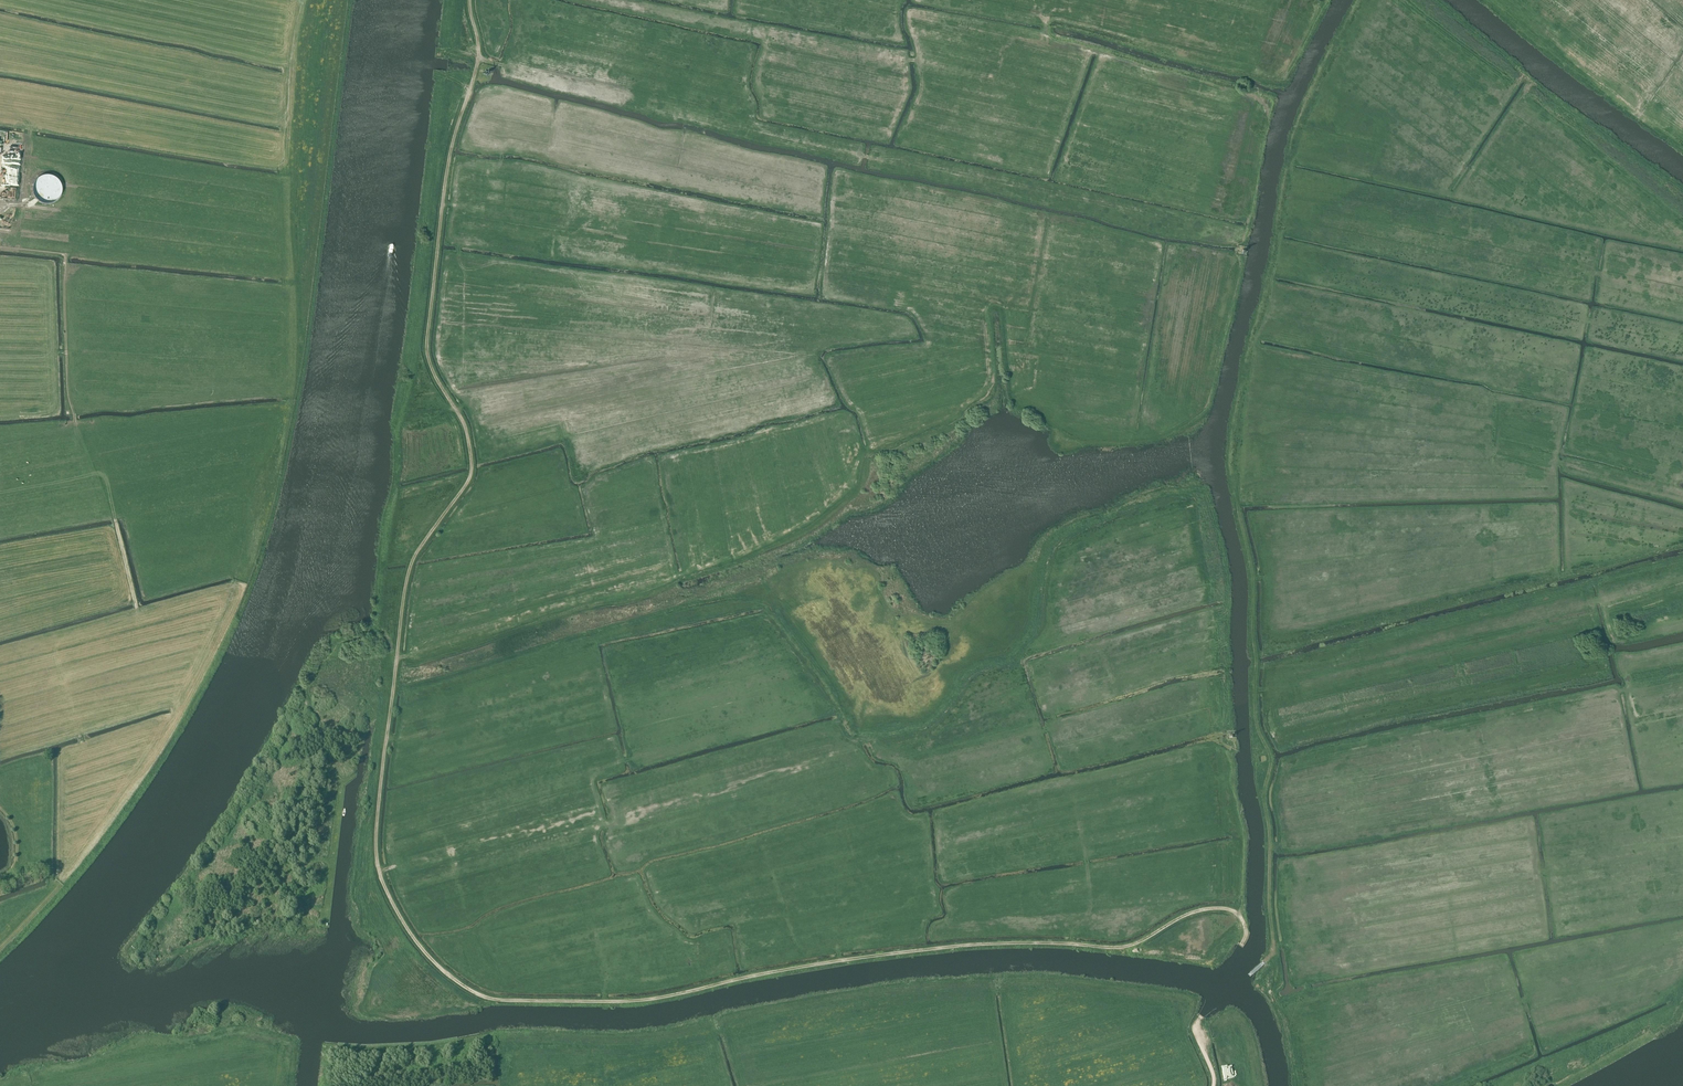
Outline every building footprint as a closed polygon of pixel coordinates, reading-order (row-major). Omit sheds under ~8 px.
[(5,197),(16,198),(16,186),(5,185),(5,197)]
